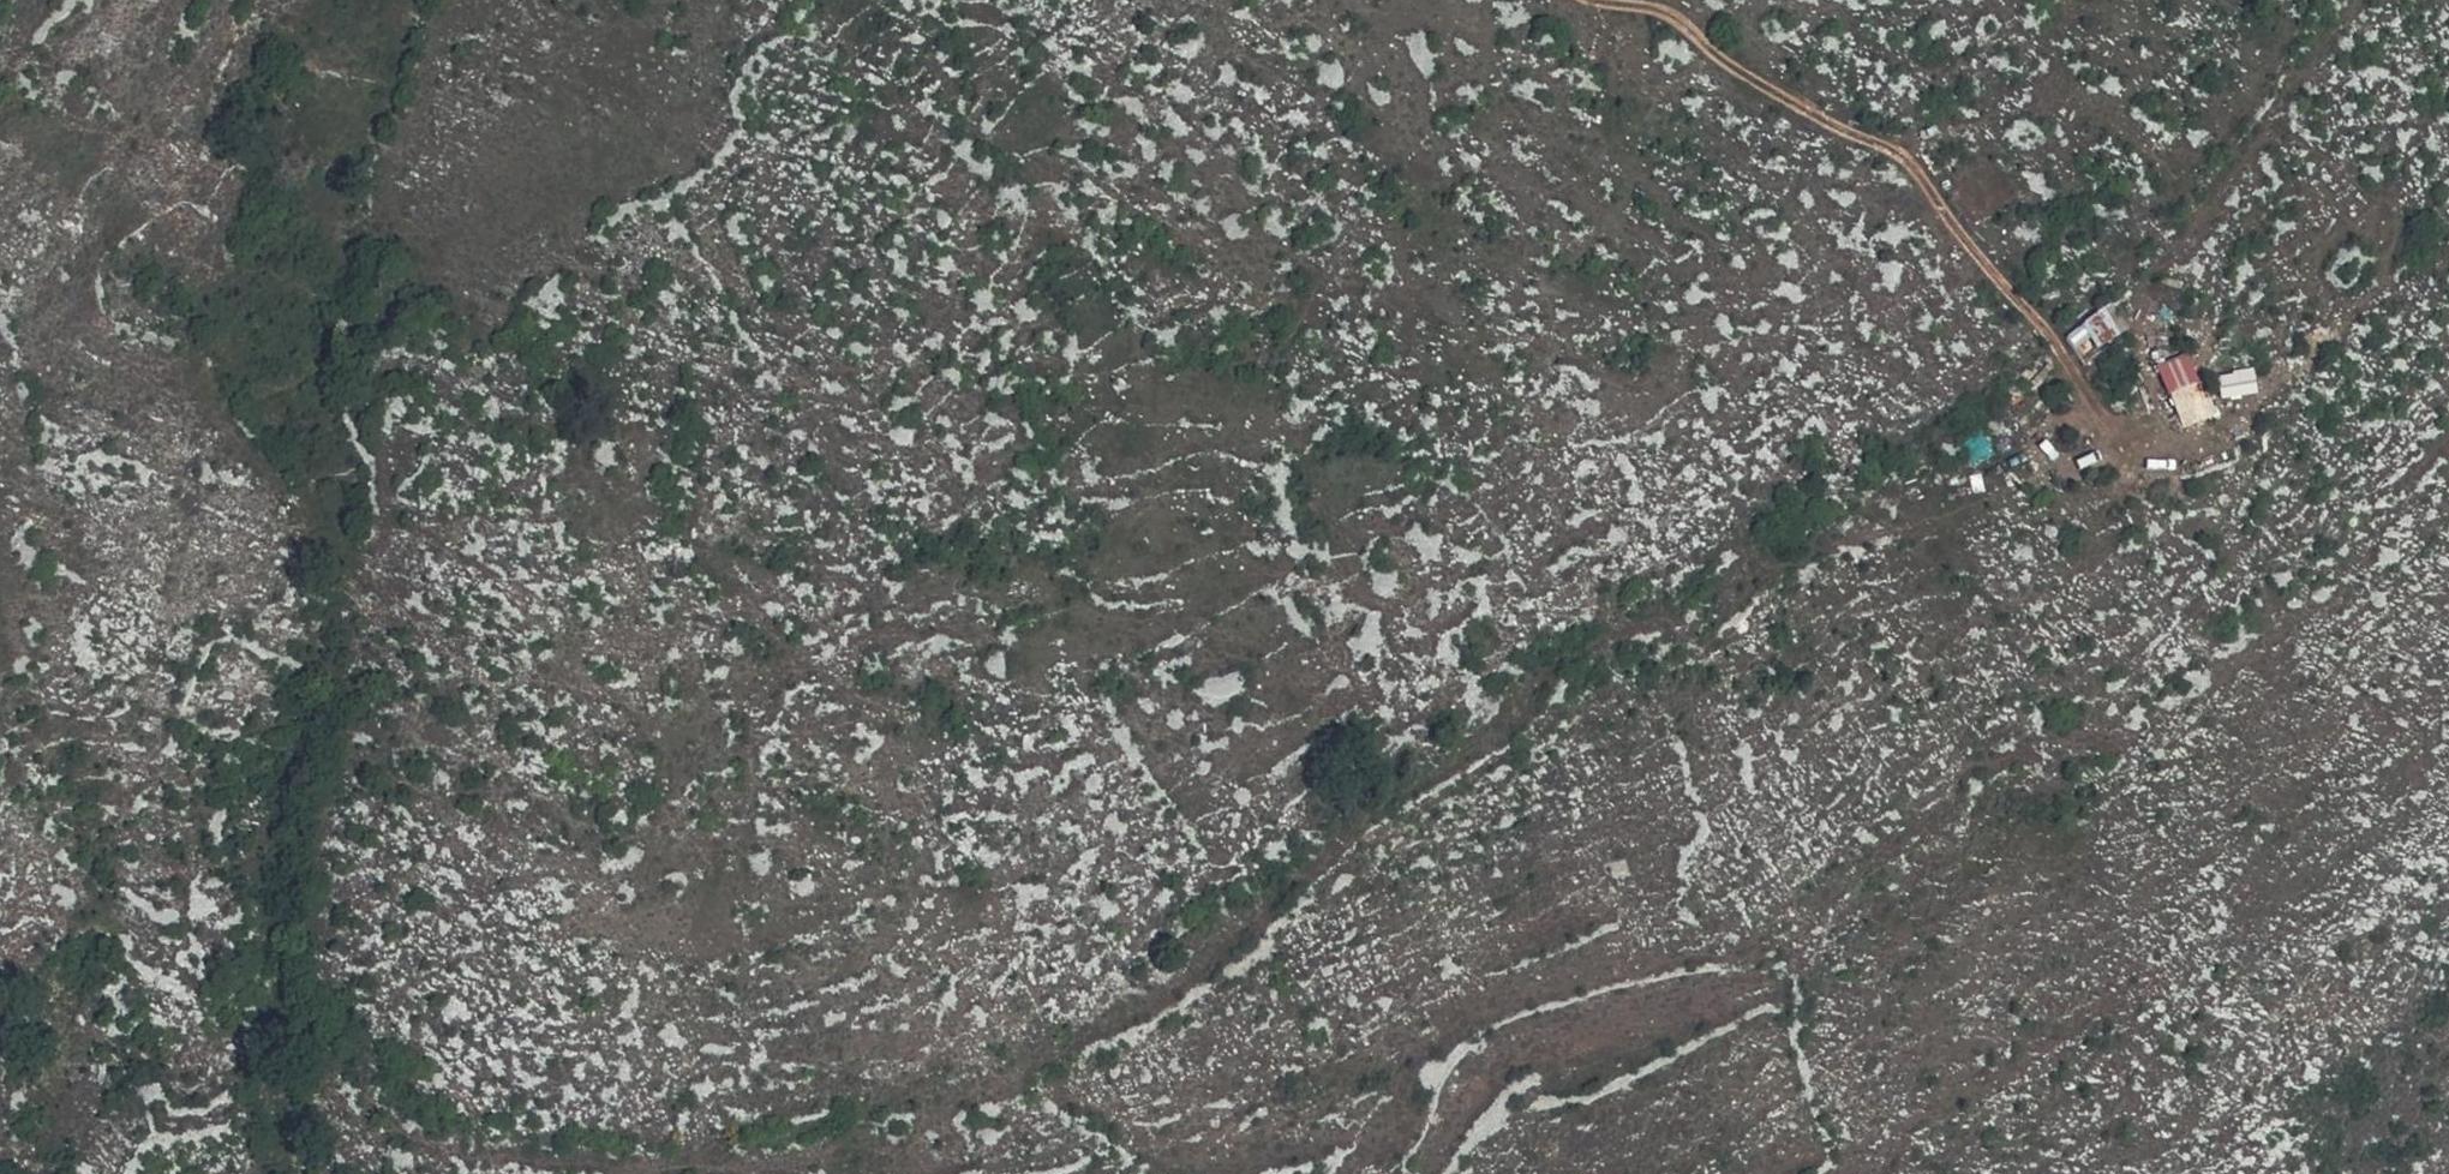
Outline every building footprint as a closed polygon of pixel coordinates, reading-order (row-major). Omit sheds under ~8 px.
[(2107,312),(2067,332),(2078,354),(2118,334),(2107,312)] [(2185,351),(2156,367),(2172,397),(2201,382),(2185,351)] [(2220,376),(2222,394),(2255,389),(2253,372),(2220,376)]
